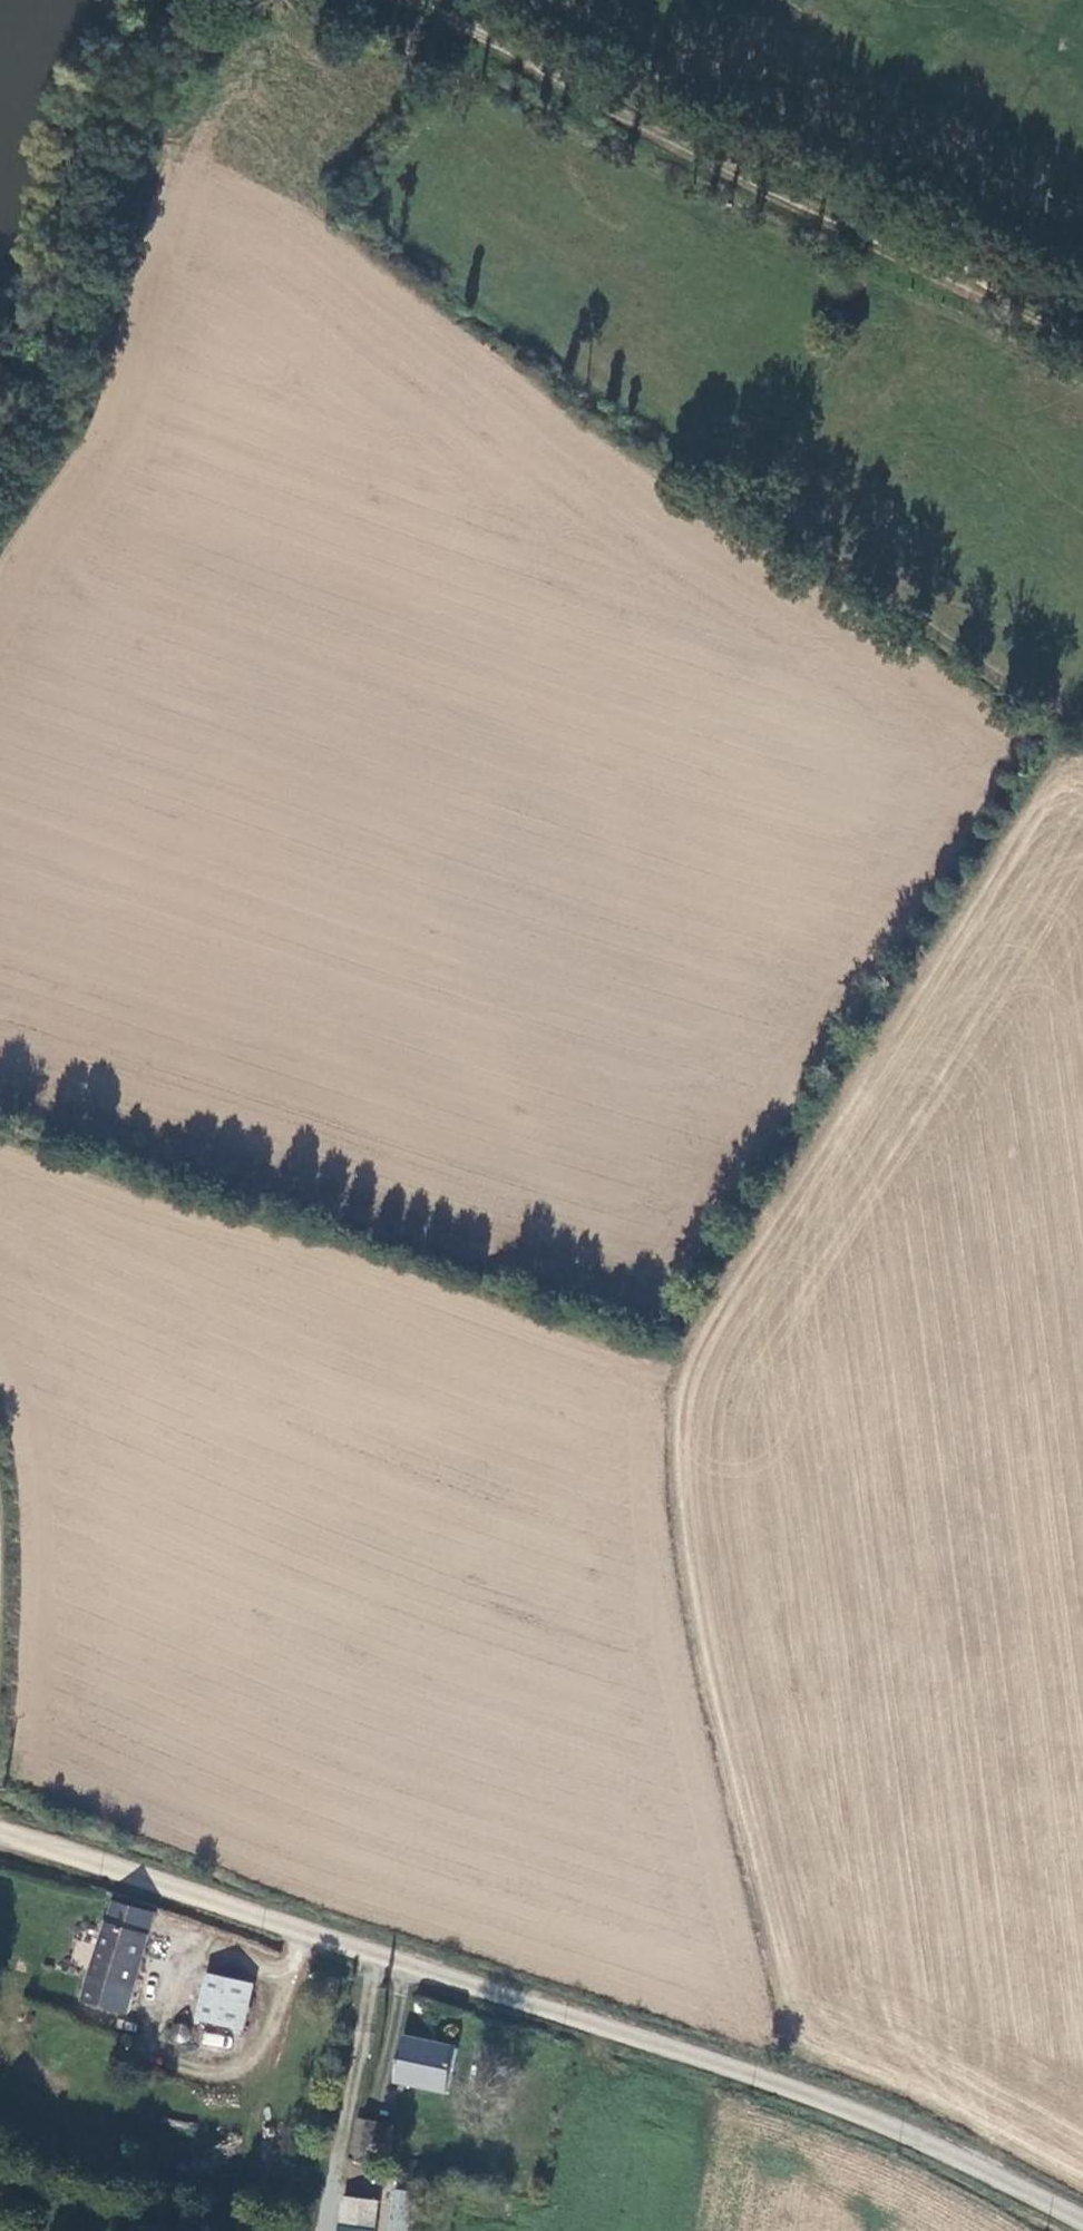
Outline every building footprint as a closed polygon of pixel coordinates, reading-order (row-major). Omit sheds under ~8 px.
[(153,1916),(114,1905),(87,2004),(126,2014),(153,1916)] [(230,2024),(238,1983),(207,1977),(199,2018),(230,2024)] [(187,2028),(182,2025),(176,2026),(172,2031),(171,2036),(174,2041),(179,2044),(185,2043),(189,2039),(190,2033),(187,2028)] [(202,2032),(200,2045),(227,2049),(229,2036),(202,2032)] [(401,2084),(453,2095),(460,2053),(409,2042),(401,2084)] [(394,2124),(360,2116),(352,2158),(385,2166),(394,2124)] [(384,2207),(401,2210),(404,2193),(387,2189),(384,2207)] [(377,2201),(345,2195),(340,2224),(372,2230),(377,2201)]
